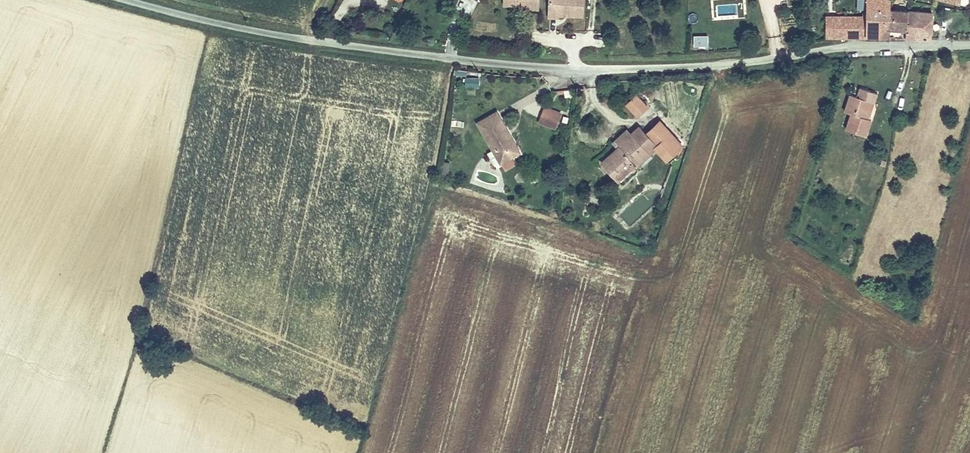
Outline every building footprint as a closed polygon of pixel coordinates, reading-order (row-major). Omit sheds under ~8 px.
[(583,0),(549,0),(549,15),(557,15),(557,12),(582,13),(583,0)] [(890,0),(867,0),(866,14),(866,35),(876,35),(878,21),(884,22),(887,14),(889,6),(890,0)] [(907,8),(889,6),(887,14),(893,15),(892,22),(898,23),(905,24),(907,8)] [(931,10),(907,8),(905,24),(904,34),(928,33),(931,10)] [(866,35),(866,14),(826,14),(826,39),(866,39),(866,35)] [(893,15),(887,14),(884,22),(887,22),(892,22),(893,15)] [(878,21),(876,35),(884,34),(887,22),(884,22),(878,21)] [(479,79),(467,79),(467,87),(479,86),(479,79)] [(847,130),(867,136),(872,119),(869,117),(877,90),(860,87),(856,99),(850,98),(845,113),(852,115),(847,130)] [(626,103),(637,115),(647,105),(636,93),(626,103)] [(561,113),(545,106),(539,121),(555,127),(561,113)] [(496,167),(522,153),(499,111),(476,124),(490,148),(486,150),(496,167)] [(601,163),(618,180),(636,162),(633,160),(643,150),(646,153),(654,145),(669,160),(684,145),(661,120),(647,133),(639,126),(633,132),(630,130),(616,143),(618,147),(601,163)] [(645,195),(621,213),(629,224),(653,206),(645,195)]
